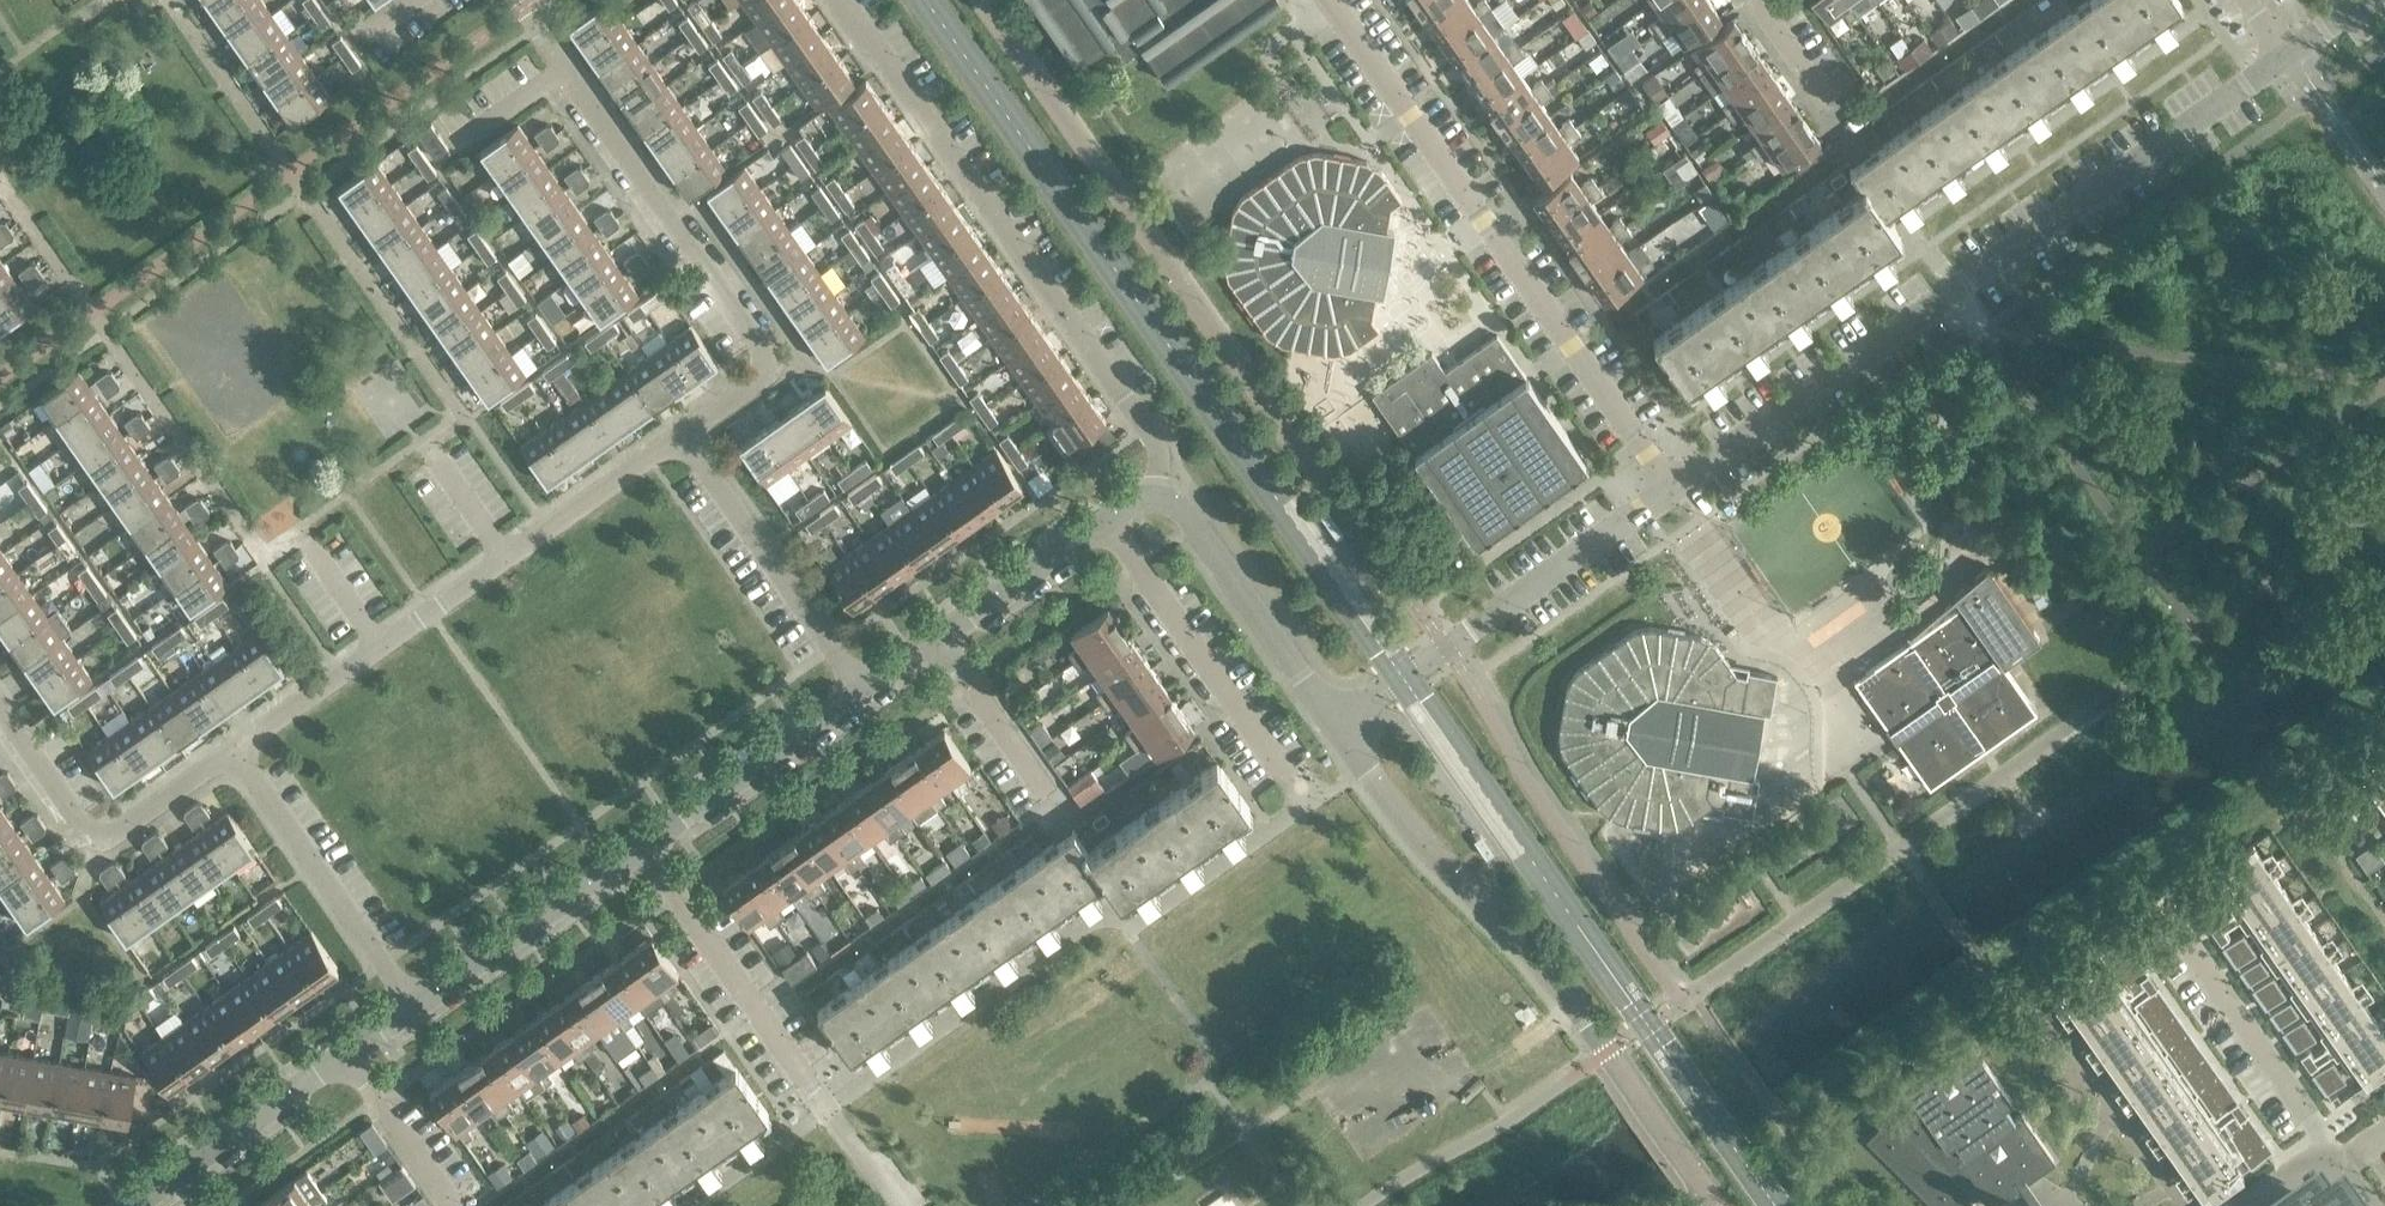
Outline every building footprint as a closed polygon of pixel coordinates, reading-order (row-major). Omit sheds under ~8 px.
[(218,18),(244,0),(205,0),(218,18)] [(261,0),(244,0),(218,18),(233,39),(270,13),(261,0)] [(314,0),(303,0),(302,1),(312,15),(320,9),(314,0)] [(606,0),(568,26),(584,48),(621,22),(606,0)] [(675,0),(662,0),(669,10),(678,4),(675,0)] [(741,0),(756,22),(787,0),(742,0),(741,0)] [(797,0),(787,0),(756,22),(771,43),(809,16),(797,0)] [(1078,68),(1113,43),(1123,58),(1124,57),(1125,57),(1126,57),(1127,57),(1127,58),(1141,48),(1166,83),(1273,9),(1267,0),(1030,0),(1078,68)] [(1413,1),(1427,21),(1457,0),(1415,0),(1413,1)] [(1468,0),(1457,0),(1427,21),(1441,41),(1490,7),(1485,0),(1483,0),(1473,7),(1468,0)] [(1548,1),(1556,11),(1568,3),(1567,0),(1550,0),(1548,1)] [(1655,3),(1663,15),(1651,23),(1657,31),(1701,0),(1658,0),(1655,3)] [(1708,0),(1701,0),(1657,31),(1662,39),(1674,30),(1684,44),(1721,18),(1708,0)] [(1846,0),(1814,0),(1828,19),(1841,9),(1849,21),(1857,16),(1846,0)] [(1876,0),(1846,0),(1857,16),(1877,2),(1876,0)] [(2113,0),(2089,0),(2063,19),(2095,65),(2111,54),(2123,72),(2134,64),(2122,46),(2138,35),(2113,0)] [(2177,0),(2113,0),(2138,35),(2153,24),(2165,42),(2176,34),(2164,17),(2180,6),(2181,5),(2177,0)] [(1583,7),(1590,16),(1597,11),(1590,2),(1583,7)] [(701,7),(693,13),(703,28),(712,22),(701,7)] [(1496,15),(1490,7),(1441,41),(1456,61),(1493,35),(1484,23),(1496,15)] [(331,23),(320,9),(312,15),(322,29),(331,23)] [(285,34),(270,13),(233,39),(248,61),(285,34)] [(824,38),(809,16),(771,43),(786,64),(824,38)] [(697,32),(687,17),(679,23),(689,38),(697,32)] [(2095,65),(2063,19),(2020,48),(2053,95),(2069,84),(2081,101),(2092,94),(2080,76),(2095,65)] [(1734,28),(1730,21),(1696,45),(1705,58),(1694,66),(1699,74),(1748,40),(1738,25),(1734,28)] [(636,43),(621,22),(584,48),(599,69),(636,43)] [(722,36),(712,22),(703,28),(713,42),(722,36)] [(1949,23),(1932,35),(1939,46),(1957,33),(1950,22),(1949,23)] [(707,46),(697,32),(689,38),(699,52),(707,46)] [(1589,33),(1580,39),(1587,49),(1596,43),(1590,34),(1589,33)] [(300,55),(285,34),(248,61),(263,82),(300,55)] [(1502,48),(1493,35),(1456,61),(1470,82),(1519,47),(1513,40),(1502,48)] [(350,51),(340,37),(332,43),(342,57),(350,51)] [(1905,71),(1918,62),(1901,37),(1889,46),(1898,58),(1896,59),(1905,71)] [(838,59),(824,38),(786,64),(801,85),(838,59)] [(1762,60),(1748,40),(1699,74),(1713,94),(1725,86),(1762,60)] [(1620,41),(1609,48),(1618,60),(1628,53),(1620,41)] [(651,64),(636,43),(599,69),(614,91),(651,64)] [(1915,55),(1914,56),(1919,62),(1933,52),(1928,46),(1915,55)] [(1524,55),(1519,47),(1470,82),(1484,102),(1521,76),(1513,63),(1524,55)] [(2053,95),(2020,48),(1977,79),(2010,125),(2026,114),(2039,131),(2050,123),(2037,106),(2053,95)] [(731,49),(723,56),(733,70),(741,64),(731,49)] [(360,66),(350,51),(342,57),(352,72),(360,66)] [(1602,54),(1590,63),(1597,72),(1609,64),(1603,56),(1602,54)] [(315,76),(300,55),(263,82),(278,103),(315,76)] [(854,81),(838,59),(801,85),(816,107),(854,81)] [(727,74),(717,60),(708,66),(719,80),(727,74)] [(1776,80),(1762,60),(1725,86),(1733,98),(1722,106),(1727,114),(1776,80)] [(666,85),(651,64),(614,91),(629,112),(666,85)] [(751,78),(741,64),(733,70),(743,84),(751,78)] [(1615,71),(1605,78),(1615,92),(1625,85),(1615,71)] [(737,88),(727,74),(719,80),(729,94),(737,88)] [(330,98),(315,76),(278,103),(293,125),(330,98)] [(1530,88),(1521,76),(1484,102),(1498,122),(1547,87),(1541,79),(1530,88)] [(1644,85),(1658,104),(1669,96),(1655,77),(1644,85)] [(2010,125),(1977,79),(1935,108),(1968,155),(1983,144),(1996,161),(2007,154),(1994,136),(2010,125)] [(1790,100),(1776,80),(1727,114),(1733,122),(1744,114),(1753,126),(1790,100)] [(881,103),(866,81),(828,107),(844,129),(881,103)] [(681,106),(666,85),(629,112),(644,133),(681,106)] [(1552,95),(1547,87),(1498,122),(1512,142),(1549,116),(1541,103),(1552,95)] [(1629,90),(1621,96),(1630,108),(1638,102),(1629,90)] [(761,92),(752,98),(763,112),(771,106),(761,92)] [(1804,120),(1790,100),(1753,126),(1761,138),(1750,146),(1755,154),(1804,120)] [(757,116),(747,102),(738,108),(748,122),(757,116)] [(896,124),(881,103),(844,129),(859,150),(896,124)] [(696,128),(681,106),(644,133),(658,154),(696,128)] [(781,120),(771,106),(763,112),(773,126),(781,120)] [(1968,155),(1935,108),(1893,138),(1925,185),(1941,174),(1953,191),(1964,183),(1952,166),(1968,155)] [(1668,118),(1668,119),(1673,126),(1684,117),(1679,110),(1668,118)] [(767,130),(757,116),(748,122),(758,137),(767,130)] [(1558,128),(1549,116),(1512,142),(1526,162),(1575,127),(1570,119),(1558,128)] [(1814,134),(1804,120),(1755,154),(1761,162),(1772,154),(1782,167),(1816,143),(1811,137),(1814,134)] [(448,148),(431,123),(416,134),(434,158),(448,148)] [(1659,123),(1647,131),(1656,144),(1668,136),(1659,123)] [(911,145),(896,124),(859,150),(873,171),(911,145)] [(546,125),(527,139),(518,126),(480,152),(496,174),(533,147),(540,142),(555,132),(551,126),(546,125)] [(1581,135),(1575,127),(1526,162),(1541,183),(1578,157),(1569,143),(1581,135)] [(711,149),(696,128),(658,154),(673,175),(711,149)] [(559,138),(555,132),(540,142),(546,151),(558,142),(559,138)] [(814,150),(804,135),(796,142),(806,156),(814,150)] [(1925,185),(1893,138),(1849,169),(1866,193),(1888,219),(1903,209),(1911,221),(1922,213),(1910,196),(1925,185)] [(1699,144),(1690,151),(1696,159),(1705,153),(1699,144)] [(426,160),(416,145),(408,151),(418,166),(426,160)] [(926,166),(911,145),(873,171),(888,192),(926,166)] [(800,160),(790,146),(781,152),(791,166),(800,160)] [(548,169),(533,147),(496,174),(510,195),(548,169)] [(726,171),(711,149),(673,175),(689,197),(726,171)] [(824,164),(814,150),(806,156),(816,170),(824,164)] [(1379,330),(1372,319),(1363,318),(1367,295),(1373,296),(1373,297),(1374,297),(1375,297),(1376,296),(1383,298),(1388,267),(1389,267),(1390,267),(1390,266),(1391,265),(1390,264),(1389,263),(1394,233),(1387,232),(1387,231),(1386,230),(1385,230),(1385,231),(1378,230),(1382,207),(1391,208),(1402,201),(1381,171),(1366,162),(1349,159),(1316,153),(1299,157),(1242,197),(1232,212),(1224,262),(1227,280),(1267,336),(1282,346),(1333,355),(1350,351),(1379,330)] [(436,174),(426,160),(418,166),(428,180),(436,174)] [(810,174),(800,160),(791,166),(801,180),(810,174)] [(391,184),(375,162),(338,189),(354,211),(391,184)] [(941,187),(926,166),(888,192),(903,214),(941,187)] [(760,189),(744,167),(707,193),(722,215),(760,189)] [(564,176),(570,185),(585,174),(581,168),(576,168),(564,176)] [(563,190),(548,169),(510,195),(525,216),(563,190)] [(1842,171),(1830,179),(1836,187),(1847,179),(1842,171)] [(1580,186),(1570,173),(1537,196),(1542,203),(1538,206),(1548,220),(1597,185),(1592,178),(1580,186)] [(589,180),(585,174),(570,185),(576,193),(588,185),(589,180)] [(834,178),(825,184),(835,198),(844,192),(834,178)] [(406,205),(391,184),(354,211),(369,232),(406,205)] [(1603,193),(1597,185),(1548,220),(1562,240),(1599,214),(1591,202),(1603,193)] [(956,208),(941,187),(903,214),(918,235),(956,208)] [(456,202),(446,188),(438,194),(448,208),(456,202)] [(830,202),(820,188),(811,194),(821,208),(830,202)] [(774,210),(760,189),(722,215),(737,236),(774,210)] [(578,211),(563,190),(525,216),(540,237),(578,211)] [(854,206),(844,192),(835,198),(845,212),(854,206)] [(1729,203),(1728,203),(1735,214),(1750,205),(1742,193),(1729,203)] [(1861,194),(1847,204),(1824,220),(1857,266),(1872,256),(1884,273),(1895,265),(1883,248),(1890,243),(1894,240),(1896,238),(1897,235),(1896,232),(1895,230),(1888,219),(1866,193),(1864,193),(1861,194)] [(1714,201),(1701,210),(1716,232),(1729,223),(1714,201)] [(466,216),(456,202),(448,208),(458,222),(466,216)] [(840,216),(830,202),(821,208),(831,222),(840,216)] [(1794,204),(1785,210),(1791,218),(1799,211),(1794,204)] [(421,226),(406,205),(369,232),(383,253),(421,226)] [(971,230),(956,208),(918,235),(933,256),(971,230)] [(594,219),(600,227),(615,216),(611,211),(606,210),(594,219)] [(789,231),(774,210),(737,236),(752,257),(789,231)] [(593,232),(578,211),(540,237),(555,258),(593,232)] [(1608,226),(1599,214),(1562,240),(1576,260),(1625,225),(1620,218),(1608,226)] [(619,222),(615,216),(600,227),(606,235),(618,227),(619,222)] [(864,220),(855,226),(865,240),(874,234),(864,220)] [(1857,266),(1824,220),(1781,250),(1814,296),(1829,286),(1841,303),(1852,296),(1840,278),(1857,266)] [(10,228),(6,222),(1,221),(0,222),(0,235),(10,228)] [(1631,233),(1625,225),(1576,260),(1590,280),(1627,254),(1619,242),(1631,233)] [(435,247),(421,226),(383,253),(398,274),(435,247)] [(10,228),(0,235),(0,246),(1,247),(13,238),(14,234),(10,228)] [(486,244),(476,230),(467,236),(477,250),(486,244)] [(859,244),(849,230),(841,236),(851,250),(859,244)] [(985,251),(971,230),(933,256),(948,277),(985,251)] [(804,252),(789,231),(752,257),(767,278),(804,252)] [(608,253),(593,232),(555,258),(570,279),(608,253)] [(884,248),(874,234),(865,240),(875,254),(884,248)] [(496,258),(486,244),(477,250),(487,264),(496,258)] [(869,259),(859,244),(851,250),(861,265),(869,259)] [(450,269),(435,247),(398,274),(413,295),(450,269)] [(1814,296),(1781,250),(1739,280),(1772,326),(1787,316),(1799,333),(1810,325),(1798,308),(1814,296)] [(1000,272),(985,251),(948,277),(963,298),(1000,272)] [(623,261),(629,269),(644,259),(640,253),(636,252),(623,261)] [(819,273),(804,252),(767,278),(782,299),(819,273)] [(622,274),(608,253),(570,279),(585,301),(622,274)] [(1636,266),(1627,254),(1590,280),(1605,301),(1642,275),(1642,274),(1654,266),(1648,258),(1636,266)] [(649,265),(644,259),(629,269),(635,278),(648,269),(649,265)] [(894,262),(885,268),(895,283),(904,277),(894,262)] [(19,272),(24,281),(40,270),(35,264),(31,264),(19,272)] [(3,265),(0,266),(0,298),(18,286),(3,265)] [(465,290),(450,269),(413,295),(428,316),(465,290)] [(906,276),(912,286),(923,278),(917,269),(906,276)] [(44,276),(40,270),(24,281),(30,289),(43,280),(44,276)] [(516,286),(506,272),(497,278),(507,292),(516,286)] [(889,287),(879,272),(871,278),(881,293),(889,287)] [(1015,293),(1000,272),(963,298),(978,319),(1015,293)] [(834,294),(819,273),(782,299),(796,321),(834,294)] [(638,296),(622,274),(585,301),(600,322),(638,296)] [(914,291),(904,277),(895,283),(905,297),(914,291)] [(1772,326),(1739,280),(1696,310),(1729,356),(1745,345),(1757,363),(1768,355),(1756,338),(1772,326)] [(18,286),(0,298),(0,331),(33,308),(18,286)] [(526,301),(516,286),(507,292),(517,307),(526,301)] [(899,301),(889,287),(881,293),(891,307),(899,301)] [(480,311),(465,290),(428,316),(443,337),(480,311)] [(662,301),(656,292),(641,302),(648,311),(662,301)] [(1030,314),(1015,293),(978,319),(993,341),(1030,314)] [(849,315),(834,294),(796,321),(811,342),(849,315)] [(648,311),(641,302),(627,313),(633,321),(648,311)] [(918,308),(915,311),(910,314),(920,329),(928,323),(918,308)] [(1729,356),(1696,310),(1653,340),(1686,387),(1702,375),(1715,393),(1726,385),(1714,367),(1729,356)] [(495,332),(480,311),(443,337),(458,358),(495,332)] [(546,328),(535,314),(527,320),(537,335),(546,328)] [(1045,335),(1030,314),(993,341),(1008,362),(1045,335)] [(864,337),(849,315),(811,342),(827,364),(864,337)] [(619,331),(613,322),(599,332),(605,341),(619,331)] [(938,337),(928,323),(920,329),(929,343),(938,337)] [(718,364),(691,327),(669,342),(696,379),(718,364)] [(556,343),(546,328),(537,335),(547,349),(556,343)] [(510,353),(495,332),(458,358),(473,380),(510,353)] [(605,341),(599,332),(585,342),(591,351),(605,341)] [(1060,356),(1045,335),(1008,362),(1022,383),(1060,356)] [(1520,369),(1497,335),(1458,362),(1445,371),(1432,353),(1372,395),(1378,404),(1404,441),(1466,529),(1477,543),(1588,465),(1520,369)] [(696,379),(669,342),(648,357),(675,394),(696,379)] [(948,351),(939,357),(949,371),(958,365),(948,351)] [(577,361),(571,352),(557,362),(563,371),(577,361)] [(525,375),(510,353),(473,380),(488,401),(525,375)] [(1075,378),(1060,356),(1022,383),(1037,404),(1075,378)] [(675,394),(648,357),(627,372),(653,409),(675,394)] [(563,371),(557,362),(542,372),(548,381),(551,379),(562,371),(563,371)] [(968,379),(958,365),(949,371),(959,385),(968,379)] [(562,371),(551,379),(570,405),(580,398),(562,371)] [(93,394),(78,372),(41,398),(56,420),(93,394)] [(95,380),(101,389),(116,378),(112,372),(107,372),(95,380)] [(653,409),(627,372),(606,387),(632,424),(653,409)] [(120,384),(116,378),(101,389),(106,397),(119,389),(120,384)] [(1090,399),(1075,378),(1037,404),(1052,425),(1090,399)] [(535,390),(529,382),(514,392),(520,400),(535,390)] [(852,424),(825,386),(803,402),(830,439),(852,424)] [(632,424),(606,387),(585,402),(611,439),(632,424)] [(520,400),(514,392),(500,402),(506,410),(520,400)] [(978,393),(969,399),(979,413),(988,407),(978,393)] [(108,415),(93,394),(56,420),(71,441),(108,415)] [(1105,421),(1090,399),(1052,425),(1080,464),(1105,446),(1093,429),(1105,421)] [(611,439),(585,402),(563,417),(590,454),(611,439)] [(830,439),(803,402),(782,417),(808,454),(830,439)] [(998,421),(988,407),(979,413),(989,427),(998,421)] [(124,423),(130,431),(145,421),(141,415),(137,414),(124,423)] [(123,436),(108,415),(71,441),(86,462),(123,436)] [(967,424),(960,415),(946,425),(952,434),(967,424)] [(590,454),(563,417),(542,431),(569,469),(590,454)] [(808,454),(782,417),(761,432),(787,469),(808,454)] [(9,421),(1,427),(6,435),(14,430),(9,421)] [(150,427),(145,421),(130,431),(136,440),(149,431),(150,427)] [(952,434),(946,425),(932,435),(938,444),(952,434)] [(569,469),(542,431),(520,447),(547,484),(569,469)] [(787,469),(761,432),(739,447),(766,484),(787,469)] [(1007,435),(999,441),(1009,455),(1018,449),(1007,435)] [(138,457),(123,436),(86,462),(101,483),(138,457)] [(924,454),(918,445),(904,455),(910,464),(924,454)] [(1028,463),(1018,449),(1009,455),(1019,470),(1028,463)] [(1023,487),(996,450),(975,465),(1001,503),(1023,487)] [(910,464),(904,455),(890,465),(896,474),(910,464)] [(154,465),(160,473),(175,463),(171,457),(166,456),(154,465)] [(153,478),(138,457),(101,483),(116,505),(153,478)] [(866,460),(852,470),(858,479),(872,469),(866,460)] [(179,469),(175,463),(160,473),(166,482),(178,473),(179,469)] [(1001,503),(975,465),(953,480),(980,518),(1001,503)] [(858,479),(852,470),(837,481),(843,489),(858,479)] [(47,473),(36,481),(44,492),(55,484),(47,473)] [(882,483),(876,475),(862,485),(868,493),(882,483)] [(168,499),(153,478),(116,505),(130,526),(168,499)] [(980,518),(953,480),(932,495),(959,533),(980,518)] [(37,497),(27,482),(18,488),(28,503),(37,497)] [(868,493),(862,485),(848,495),(854,503),(868,493)] [(824,490),(809,500),(815,509),(830,499),(824,490)] [(959,533),(932,495),(911,510),(938,547),(959,533)] [(47,511),(37,497),(28,503),(38,517),(47,511)] [(183,521),(168,499),(130,526),(145,547),(183,521)] [(184,507),(190,516),(205,505),(201,499),(196,499),(184,507)] [(815,509),(809,500),(795,510),(801,519),(815,509)] [(209,511),(205,505),(190,516),(196,524),(208,516),(209,511)] [(840,513),(834,505),(820,515),(826,523),(840,513)] [(938,547),(911,510),(890,525),(916,562),(938,547)] [(826,523),(820,515),(806,525),(811,533),(826,523)] [(198,542),(183,521),(145,547),(160,568),(198,542)] [(66,539),(56,525),(48,531),(58,545),(66,539)] [(916,562),(890,525),(869,540),(895,577),(916,562)] [(77,553),(66,539),(58,545),(68,559),(77,553)] [(895,577),(869,540),(848,555),(874,592),(895,577)] [(214,549),(220,558),(235,547),(230,541),(226,541),(214,549)] [(213,563),(198,542),(160,568),(175,589),(213,563)] [(239,553),(235,547),(220,558),(226,566),(238,558),(239,553)] [(2,553),(0,554),(0,586),(17,574),(2,553)] [(874,592),(848,555),(826,570),(852,608),(874,592)] [(228,585),(213,563),(175,589),(190,611),(228,585)] [(96,581),(86,567),(78,573),(88,587),(96,581)] [(1866,673),(1854,681),(1862,693),(1888,730),(1892,727),(1893,729),(1898,736),(1899,737),(1895,740),(1899,745),(1902,750),(1921,777),(1930,789),(1941,780),(1978,754),(1975,751),(1977,750),(1984,744),(1986,743),(1988,747),(2025,721),(2037,713),(2028,701),(2004,666),(2041,640),(1989,567),(1954,597),(1961,606),(1913,640),(1915,644),(1914,645),(1907,650),(1905,651),(1903,647),(1866,673)] [(17,574),(0,586),(0,617),(32,595),(17,574)] [(106,595),(96,581),(88,587),(98,601),(106,595)] [(127,593),(120,598),(124,603),(131,598),(127,593)] [(32,595),(0,617),(0,629),(9,642),(47,616),(32,595)] [(229,606),(222,597),(208,607),(214,616),(229,606)] [(214,616),(208,607),(194,617),(200,626),(214,616)] [(126,623),(116,609),(107,615),(117,629),(126,623)] [(1109,616),(1104,609),(1071,633),(1080,646),(1068,655),(1074,663),(1123,628),(1112,614),(1109,616)] [(62,637),(47,616),(9,642),(24,664),(62,637)] [(136,638),(126,623),(117,629),(128,644),(136,638)] [(150,627),(143,632),(148,639),(155,635),(150,627)] [(186,636),(180,627),(166,637),(172,646),(186,636)] [(1137,648),(1123,628),(1074,663),(1079,670),(1091,662),(1100,674),(1137,648)] [(1723,811),(1752,817),(1757,794),(1759,779),(1753,778),(1759,746),(1762,726),(1764,714),(1770,715),(1774,693),(1776,683),(1777,677),(1762,674),(1747,672),(1746,677),(1736,675),(1715,646),(1701,637),(1650,628),(1633,632),(1576,672),(1567,687),(1558,737),(1562,754),(1602,811),(1617,820),(1667,829),(1685,825),(1714,804),(1724,806),(1723,811)] [(284,669),(258,632),(236,647),(262,685),(284,669)] [(77,658),(62,637),(24,664),(39,685),(77,658)] [(172,646),(166,637),(151,647),(157,656),(172,646)] [(262,685),(236,647),(215,662),(241,700),(262,685)] [(1151,668),(1137,648),(1100,674),(1108,686),(1096,695),(1102,702),(1151,668)] [(173,649),(165,654),(169,661),(177,656),(173,649)] [(144,665),(138,657),(123,667),(129,676),(144,665)] [(92,680),(77,658),(39,685),(54,706),(92,680)] [(241,700),(215,662),(194,677),(220,715),(241,700)] [(129,676),(123,667),(109,677),(115,686),(129,676)] [(1165,688),(1151,668),(1102,702),(1107,710),(1119,702),(1128,714),(1165,688)] [(220,715),(194,677),(173,692),(199,729),(220,715)] [(101,695),(95,687),(81,697),(87,705),(101,695)] [(1179,708),(1165,688),(1128,714),(1136,726),(1125,735),(1130,742),(1179,708)] [(199,729),(173,692),(151,707),(178,744),(199,729)] [(87,705),(81,697),(67,707),(73,715),(87,705)] [(1029,705),(1017,713),(1024,724),(1036,715),(1029,705)] [(178,744),(151,707),(130,722),(157,759),(178,744)] [(1189,722),(1179,708),(1130,742),(1136,750),(1147,742),(1157,755),(1190,732),(1185,725),(1189,722)] [(157,759),(130,722),(109,737),(135,774),(157,759)] [(1052,738),(1043,724),(1031,733),(1040,746),(1052,738)] [(970,768),(944,731),(923,746),(949,783),(961,774),(970,786),(978,781),(969,769),(970,768)] [(135,774),(109,737),(87,752),(114,789),(135,774)] [(1056,743),(1045,750),(1054,763),(1064,756),(1056,743)] [(949,783),(923,746),(903,760),(938,809),(946,803),(937,791),(949,783)] [(938,809),(903,760),(883,774),(909,811),(918,823),(938,809)] [(1250,809),(1217,762),(1173,793),(1206,840),(1222,829),(1234,846),(1245,838),(1233,821),(1250,809)] [(1091,771),(1069,786),(1083,807),(1105,791),(1091,771)] [(12,779),(8,773),(3,772),(0,774),(0,787),(12,779)] [(909,811),(883,774),(863,788),(898,837),(906,831),(897,820),(909,811)] [(12,779),(0,787),(0,794),(2,798),(15,789),(16,784),(12,779)] [(2373,793),(2384,810),(2384,784),(2373,793)] [(898,837),(863,788),(843,802),(869,839),(882,831),(890,842),(898,837)] [(1206,840),(1173,793),(1131,823),(1164,870),(1180,858),(1192,876),(1203,868),(1191,850),(1206,840)] [(2343,801),(2325,813),(2331,822),(2349,810),(2343,801)] [(869,839),(843,802),(823,817),(857,866),(865,860),(857,848),(869,839)] [(201,804),(196,803),(191,807),(201,822),(210,816),(201,804)] [(201,822),(191,807),(185,811),(184,816),(193,828),(201,822)] [(2355,818),(2349,810),(2331,822),(2337,831),(2355,818)] [(254,851),(228,813),(206,829),(233,866),(254,851)] [(1105,813),(1094,821),(1099,828),(1110,820),(1105,813)] [(20,823),(26,831),(41,821),(37,815),(32,814),(20,823)] [(4,815),(0,818),(0,850),(19,836),(4,815)] [(1003,816),(991,825),(999,836),(1011,827),(1003,816)] [(857,866),(823,817),(803,831),(829,868),(841,859),(849,871),(857,866)] [(45,827),(41,821),(26,831),(32,840),(44,831),(45,827)] [(1164,870),(1131,823),(1107,840),(1108,840),(1093,850),(1091,852),(1091,855),(1091,857),(1092,860),(1104,878),(1115,894),(1118,896),(1120,897),(1123,897),(1126,896),(1137,889),(1149,906),(1160,898),(1148,881),(1164,870)] [(233,866),(206,829),(185,844),(211,881),(233,866)] [(829,868),(803,831),(783,845),(817,894),(825,888),(817,876),(829,868)] [(1104,878),(1092,860),(1072,831),(1067,835),(1029,862),(1062,908),(1079,896),(1091,913),(1102,906),(1090,888),(1100,881),(1104,878)] [(984,832),(972,840),(978,849),(989,840),(984,832)] [(159,833),(154,833),(148,837),(159,852),(167,846),(159,833)] [(19,836),(0,850),(0,882),(34,858),(19,836)] [(159,852),(148,837),(143,841),(142,845),(150,858),(159,852)] [(1030,838),(1023,843),(1028,850),(1035,845),(1030,838)] [(2372,843),(2355,856),(2361,864),(2378,852),(2372,843)] [(211,881),(185,844),(164,859),(190,896),(211,881)] [(959,845),(947,854),(955,866),(969,856),(960,844),(959,845)] [(817,894),(783,845),(763,859),(789,896),(801,887),(809,899),(817,894)] [(2215,871),(2224,883),(2231,893),(2246,914),(2260,935),(2275,956),(2290,977),(2305,999),(2320,1020),(2335,1041),(2350,1063),(2357,1072),(2366,1085),(2384,1071),(2384,1033),(2372,1015),(2358,994),(2342,973),(2327,951),(2313,930),(2298,909),(2283,888),(2268,867),(2252,845),(2215,871)] [(2384,861),(2378,852),(2361,864),(2367,873),(2384,861)] [(50,865),(56,874),(71,863),(67,858),(62,857),(50,865)] [(34,858),(0,882),(0,889),(12,905),(49,879),(34,858)] [(190,896),(164,859),(143,873),(169,911),(190,896)] [(789,896),(763,859),(743,873),(777,922),(785,916),(777,905),(789,896)] [(117,863),(112,862),(106,866),(117,881),(125,875),(117,863)] [(1062,908),(1029,862),(988,890),(1021,937),(1036,926),(1049,943),(1060,935),(1047,918),(1062,908)] [(75,869),(71,863),(56,874),(62,882),(74,874),(75,869)] [(926,877),(931,884),(951,870),(946,863),(926,877)] [(117,881),(106,866),(100,870),(100,875),(108,887),(117,881)] [(169,911),(143,873),(122,888),(148,926),(169,911)] [(777,922),(743,873),(728,883),(731,887),(724,891),(748,925),(761,916),(769,927),(777,922)] [(920,876),(904,888),(910,897),(926,885),(920,876)] [(64,901),(49,879),(12,905),(27,927),(44,915),(64,901)] [(2194,886),(2185,892),(2190,900),(2209,886),(2204,879),(2194,886)] [(903,887),(891,896),(898,906),(910,898),(903,887)] [(148,926),(122,888),(100,904),(126,941),(148,926)] [(1021,937),(988,890),(946,920),(978,967),(994,956),(1006,973),(1017,965),(1005,948),(1021,937)] [(2200,900),(2194,905),(2198,911),(2204,906),(2217,897),(2213,891),(2200,900)] [(282,906),(276,897),(261,908),(267,916),(282,906)] [(944,897),(935,904),(940,910),(949,904),(944,897)] [(2204,906),(2198,911),(2203,917),(2209,913),(2222,904),(2219,901),(2217,897),(2204,906)] [(2209,913),(2203,917),(2207,924),(2214,919),(2226,910),(2222,904),(2209,913)] [(267,916),(261,908),(247,918),(253,926),(267,916)] [(876,908),(864,917),(870,925),(882,916),(876,908)] [(978,967),(946,920),(903,950),(935,997),(951,986),(963,1003),(974,996),(962,978),(978,967)] [(239,936),(233,927),(219,937),(225,946),(239,936)] [(901,929),(894,934),(900,942),(907,937),(901,929)] [(338,970),(312,932),(290,948),(316,985),(338,970)] [(2230,942),(2224,947),(2228,953),(2235,949),(2247,940),(2243,933),(2230,942)] [(2109,957),(2128,944),(2122,936),(2112,944),(2104,950),(2109,957)] [(225,946),(219,937),(205,947),(211,956),(225,946)] [(678,974),(655,940),(648,945),(645,941),(631,951),(665,1000),(673,995),(665,983),(678,974)] [(2235,949),(2228,953),(2233,960),(2239,955),(2252,946),(2249,943),(2247,940),(2235,949)] [(787,944),(773,954),(782,967),(796,958),(787,944)] [(820,944),(812,949),(819,960),(828,955),(821,944),(820,944)] [(2239,955),(2233,960),(2237,966),(2244,961),(2256,952),(2252,946),(2239,955)] [(316,985),(290,948),(269,963),(295,1000),(316,985)] [(2123,964),(2135,955),(2131,949),(2118,958),(2112,962),(2117,968),(2123,964)] [(935,997),(903,950),(860,980),(893,1027),(909,1016),(921,1033),(932,1025),(920,1008),(935,997)] [(665,1000),(631,951),(611,965),(637,1003),(649,994),(658,1006),(665,1000)] [(807,951),(782,968),(791,983),(816,965),(807,951)] [(2117,968),(2121,975),(2127,970),(2140,961),(2138,958),(2135,955),(2123,964),(2117,968)] [(197,966),(191,957),(177,967),(183,976),(197,966)] [(2092,958),(2072,972),(2054,984),(2205,1198),(2242,1171),(2107,980),(2095,962),(2092,958)] [(2260,958),(2241,971),(2245,978),(2264,964),(2260,958)] [(2145,968),(2140,961),(2127,970),(2121,975),(2126,981),(2132,977),(2145,968)] [(295,1000),(269,963),(248,978),(274,1015),(295,1000)] [(2264,964),(2245,978),(2250,984),(2269,971),(2264,964)] [(637,1003),(611,965),(591,980),(625,1029),(633,1023),(625,1011),(637,1003)] [(183,976),(177,967),(163,977),(169,986),(183,976)] [(1,976),(0,977),(0,993),(2,997),(11,991),(1,976)] [(2260,985),(2253,989),(2258,996),(2264,991),(2277,983),(2273,976),(2260,985)] [(274,1015),(248,978),(226,992),(253,1030),(274,1015)] [(571,994),(597,1031),(617,1059),(637,1045),(625,1029),(591,980),(571,994)] [(893,1027),(860,980),(817,1011),(850,1057),(866,1046),(879,1063),(890,1055),(878,1038),(893,1027)] [(2264,991),(2258,996),(2262,1002),(2269,998),(2281,989),(2279,986),(2277,983),(2264,991)] [(155,996),(149,987),(135,997),(141,1006),(155,996)] [(2269,998),(2262,1002),(2267,1009),(2273,1004),(2286,996),(2281,989),(2269,998)] [(2153,1006),(2165,997),(2161,991),(2148,1000),(2142,1004),(2146,1011),(2153,1006)] [(253,1030),(226,992),(205,1007),(232,1045),(253,1030)] [(597,1031),(571,994),(551,1008),(586,1057),(593,1051),(585,1039),(597,1031)] [(44,999),(26,996),(24,1006),(42,1009),(44,999)] [(141,1006),(135,997),(120,1007),(126,1016),(141,1006)] [(2168,1000),(2165,997),(2153,1006),(2146,1011),(2151,1017),(2158,1012),(2170,1004),(2168,1000)] [(2289,1000),(2270,1014),(2275,1020),(2294,1006),(2289,1000)] [(69,1004),(52,1001),(50,1011),(67,1014),(69,1004)] [(86,1006),(69,1004),(67,1014),(85,1017),(86,1006)] [(2174,1010),(2170,1004),(2158,1012),(2151,1017),(2156,1023),(2162,1019),(2174,1010)] [(42,1009),(24,1006),(23,1016),(40,1019),(42,1009)] [(2294,1006),(2275,1020),(2280,1027),(2298,1013),(2294,1006)] [(232,1045),(205,1007),(184,1022),(211,1060),(232,1045)] [(112,1011),(94,1008),(93,1018),(110,1021),(112,1011)] [(586,1057),(551,1008),(531,1022),(557,1059),(569,1051),(578,1062),(586,1057)] [(2159,1029),(2164,1035),(2183,1022),(2178,1015),(2159,1029)] [(110,1021),(93,1018),(91,1028),(109,1031),(110,1021)] [(2290,1027),(2283,1032),(2288,1038),(2294,1034),(2307,1025),(2302,1018),(2290,1027)] [(211,1060),(184,1022),(163,1037),(190,1075),(211,1060)] [(557,1059),(531,1022),(510,1036),(545,1085),(553,1080),(544,1068),(557,1059)] [(2164,1035),(2168,1042),(2187,1028),(2183,1022),(2164,1035)] [(2294,1034),(2288,1038),(2293,1045),(2299,1040),(2312,1031),(2309,1028),(2307,1025),(2294,1034)] [(2299,1040),(2293,1045),(2297,1051),(2303,1047),(2316,1038),(2312,1031),(2299,1040)] [(2182,1049),(2195,1040),(2191,1033),(2178,1042),(2172,1047),(2176,1053),(2182,1049)] [(545,1085),(510,1036),(490,1050),(517,1088),(529,1079),(537,1091),(545,1085)] [(190,1075),(163,1037),(141,1052),(168,1090),(190,1075)] [(2198,1043),(2195,1040),(2182,1049),(2176,1053),(2181,1060),(2187,1055),(2200,1047),(2198,1043)] [(1912,1098),(1891,1119),(1887,1115),(1865,1137),(1934,1205),(1974,1205),(1976,1204),(1973,1202),(1981,1197),(1988,1205),(1993,1205),(2018,1189),(2011,1179),(2021,1172),(2028,1182),(2040,1173),(2056,1162),(2021,1114),(2014,1119),(2005,1107),(2013,1101),(1972,1043),(1949,1060),(1942,1050),(1922,1064),(1929,1073),(1906,1090),(1912,1098)] [(2204,1053),(2200,1047),(2187,1055),(2181,1060),(2185,1066),(2191,1062),(2204,1053)] [(517,1088),(490,1050),(470,1065),(505,1114),(513,1108),(504,1096),(517,1088)] [(588,1057),(587,1058),(596,1071),(603,1066),(594,1053),(588,1057)] [(33,1059),(8,1055),(0,1100),(25,1104),(33,1059)] [(657,1057),(649,1062),(658,1074),(665,1069),(657,1057)] [(2189,1071),(2193,1078),(2212,1064),(2207,1057),(2189,1071)] [(59,1063),(33,1059),(25,1104),(51,1109),(59,1063)] [(2319,1070),(2313,1074),(2318,1081),(2324,1076),(2336,1067),(2332,1061),(2319,1070)] [(84,1068),(59,1063),(51,1109),(76,1113),(84,1068)] [(2193,1078),(2198,1084),(2217,1070),(2212,1064),(2193,1078)] [(505,1114),(470,1065),(450,1079),(477,1116),(489,1107),(497,1119),(505,1114)] [(2324,1076),(2318,1081),(2322,1087),(2328,1083),(2341,1074),(2339,1070),(2336,1067),(2324,1076)] [(110,1072),(84,1068),(76,1113),(102,1118),(110,1072)] [(652,1068),(640,1077),(646,1085),(658,1076),(652,1068)] [(768,1115),(735,1068),(692,1099),(725,1145),(741,1134),(753,1151),(764,1144),(752,1126),(768,1115)] [(136,1077),(110,1072),(102,1118),(128,1122),(136,1077)] [(2328,1083),(2322,1087),(2327,1093),(2333,1089),(2346,1080),(2341,1074),(2328,1083)] [(2213,1091),(2225,1082),(2221,1076),(2208,1085),(2202,1089),(2206,1096),(2213,1091)] [(477,1116),(450,1079),(429,1094),(455,1131),(456,1130),(465,1142),(473,1136),(464,1125),(477,1116)] [(2228,1086),(2225,1082),(2213,1091),(2206,1096),(2211,1102),(2217,1098),(2230,1089),(2228,1086)] [(2234,1095),(2230,1089),(2217,1098),(2211,1102),(2216,1109),(2222,1104),(2234,1095)] [(725,1145),(692,1099),(650,1128),(683,1175),(698,1164),(710,1181),(722,1173),(709,1156),(725,1145)] [(583,1114),(572,1122),(578,1131),(589,1123),(583,1114)] [(2242,1134),(2255,1125),(2250,1118),(2237,1127),(2231,1132),(2236,1138),(2242,1134)] [(568,1123),(557,1131),(564,1141),(575,1133),(569,1125),(568,1123)] [(372,1124),(360,1132),(375,1154),(387,1145),(372,1124)] [(2257,1128),(2255,1125),(2242,1134),(2236,1138),(2240,1144),(2247,1140),(2259,1131),(2257,1128)] [(650,1128),(607,1159),(640,1205),(656,1194),(665,1205),(675,1205),(679,1203),(667,1186),(683,1175),(650,1128)] [(2264,1137),(2259,1131),(2247,1140),(2240,1144),(2245,1151),(2251,1147),(2264,1137)] [(543,1135),(530,1145),(539,1158),(553,1147),(544,1135),(543,1135)] [(388,1146),(380,1151),(388,1163),(396,1157),(388,1146)] [(530,1150),(517,1159),(524,1168),(536,1160),(530,1150)] [(607,1159),(564,1189),(577,1205),(639,1205),(640,1205),(607,1159)] [(503,1164),(488,1175),(496,1188),(512,1177),(503,1164)] [(416,1185),(402,1165),(380,1181),(394,1200),(416,1185)] [(307,1171),(261,1203),(263,1205),(302,1205),(321,1192),(317,1186),(307,1171)] [(2018,1189),(2028,1204),(2030,1205),(2045,1205),(2039,1198),(2028,1182),(2021,1172),(2011,1179),(2018,1189)] [(564,1189),(540,1205),(577,1205),(564,1189)] [(321,1192),(302,1205),(319,1205),(327,1200),(321,1192)]
